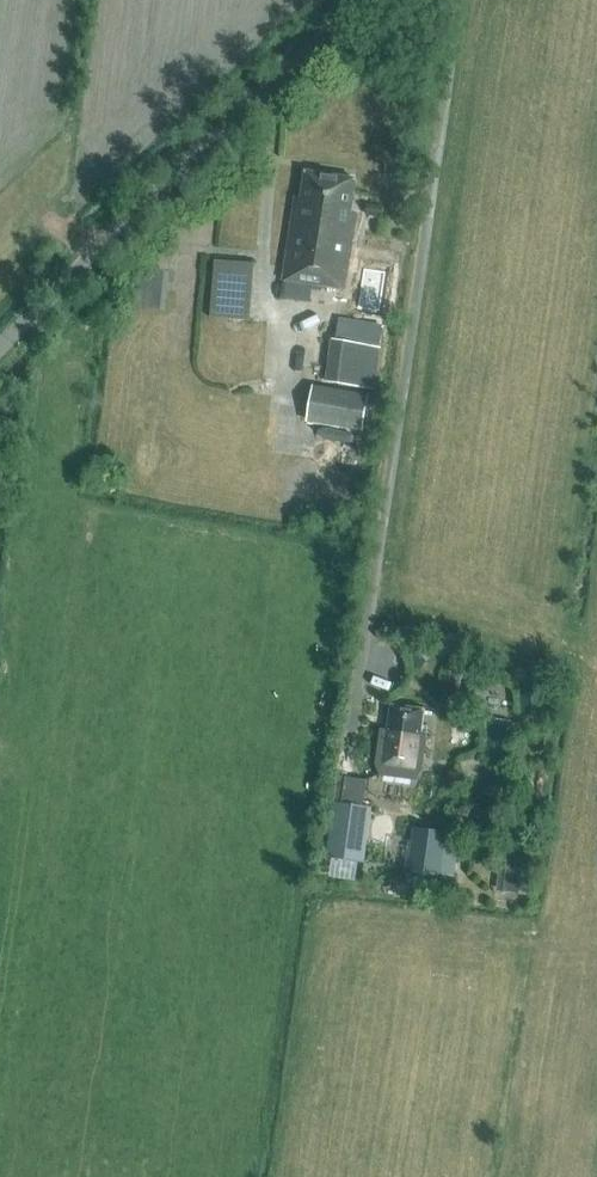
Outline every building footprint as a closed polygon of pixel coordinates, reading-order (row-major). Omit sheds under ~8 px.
[(347,291),(358,212),(352,212),(356,180),(306,173),(302,201),(295,199),(283,281),(333,288),(334,284),(341,285),(340,290),(347,291)] [(368,214),(383,217),(384,205),(370,203),(368,214)] [(253,262),(213,260),(209,317),(249,320),(253,262)] [(376,392),(384,349),(379,348),(383,325),(341,318),(337,340),(332,339),(324,383),(376,392)] [(369,395),(314,386),(308,422),(363,431),(369,395)] [(421,666),(431,657),(423,648),(413,657),(421,666)] [(422,771),(426,737),(421,736),(424,710),(391,706),(387,732),(381,731),(377,765),(380,774),(416,779),(422,771)] [(371,807),(362,805),(366,777),(341,773),(328,857),(362,862),(371,807)] [(455,875),(459,847),(447,845),(449,831),(414,826),(408,869),(455,875)] [(532,846),(504,842),(497,888),(525,892),(532,846)]
